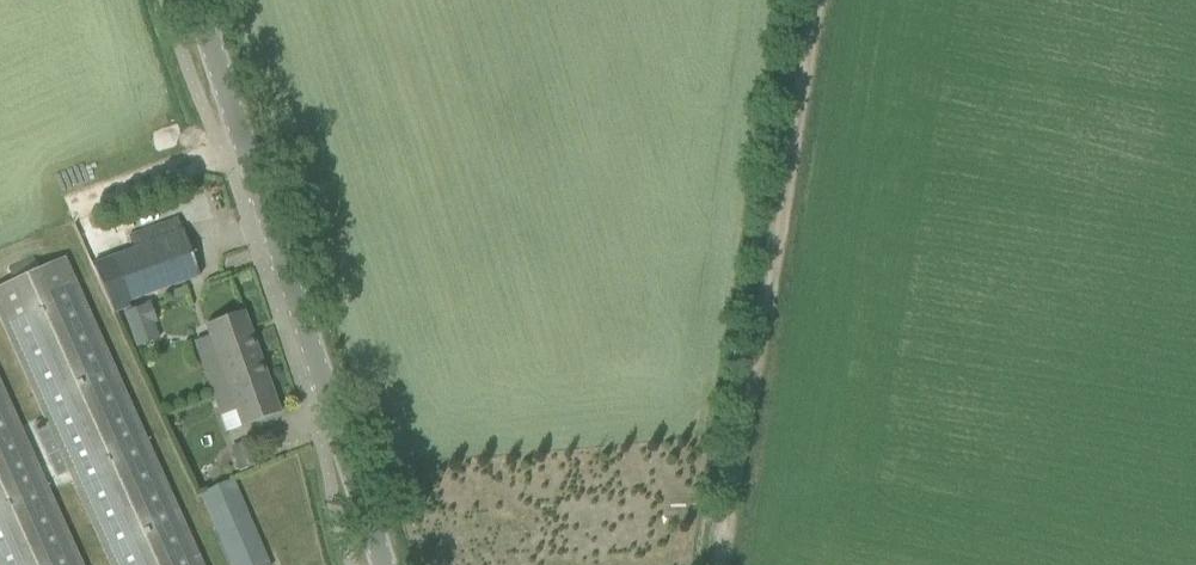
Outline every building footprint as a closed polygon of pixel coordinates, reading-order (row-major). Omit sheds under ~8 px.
[(112,256),(128,301),(200,275),(183,230),(112,256)] [(64,257),(0,286),(0,318),(111,564),(202,564),(64,257)] [(150,302),(124,312),(130,330),(153,321),(156,320),(150,302)] [(243,310),(204,324),(216,357),(202,362),(221,416),(236,411),(241,426),(280,412),(243,310)] [(0,383),(0,564),(82,564),(0,383)] [(248,445),(232,450),(240,474),(256,469),(248,445)] [(232,564),(269,564),(233,480),(202,493),(232,564)]
